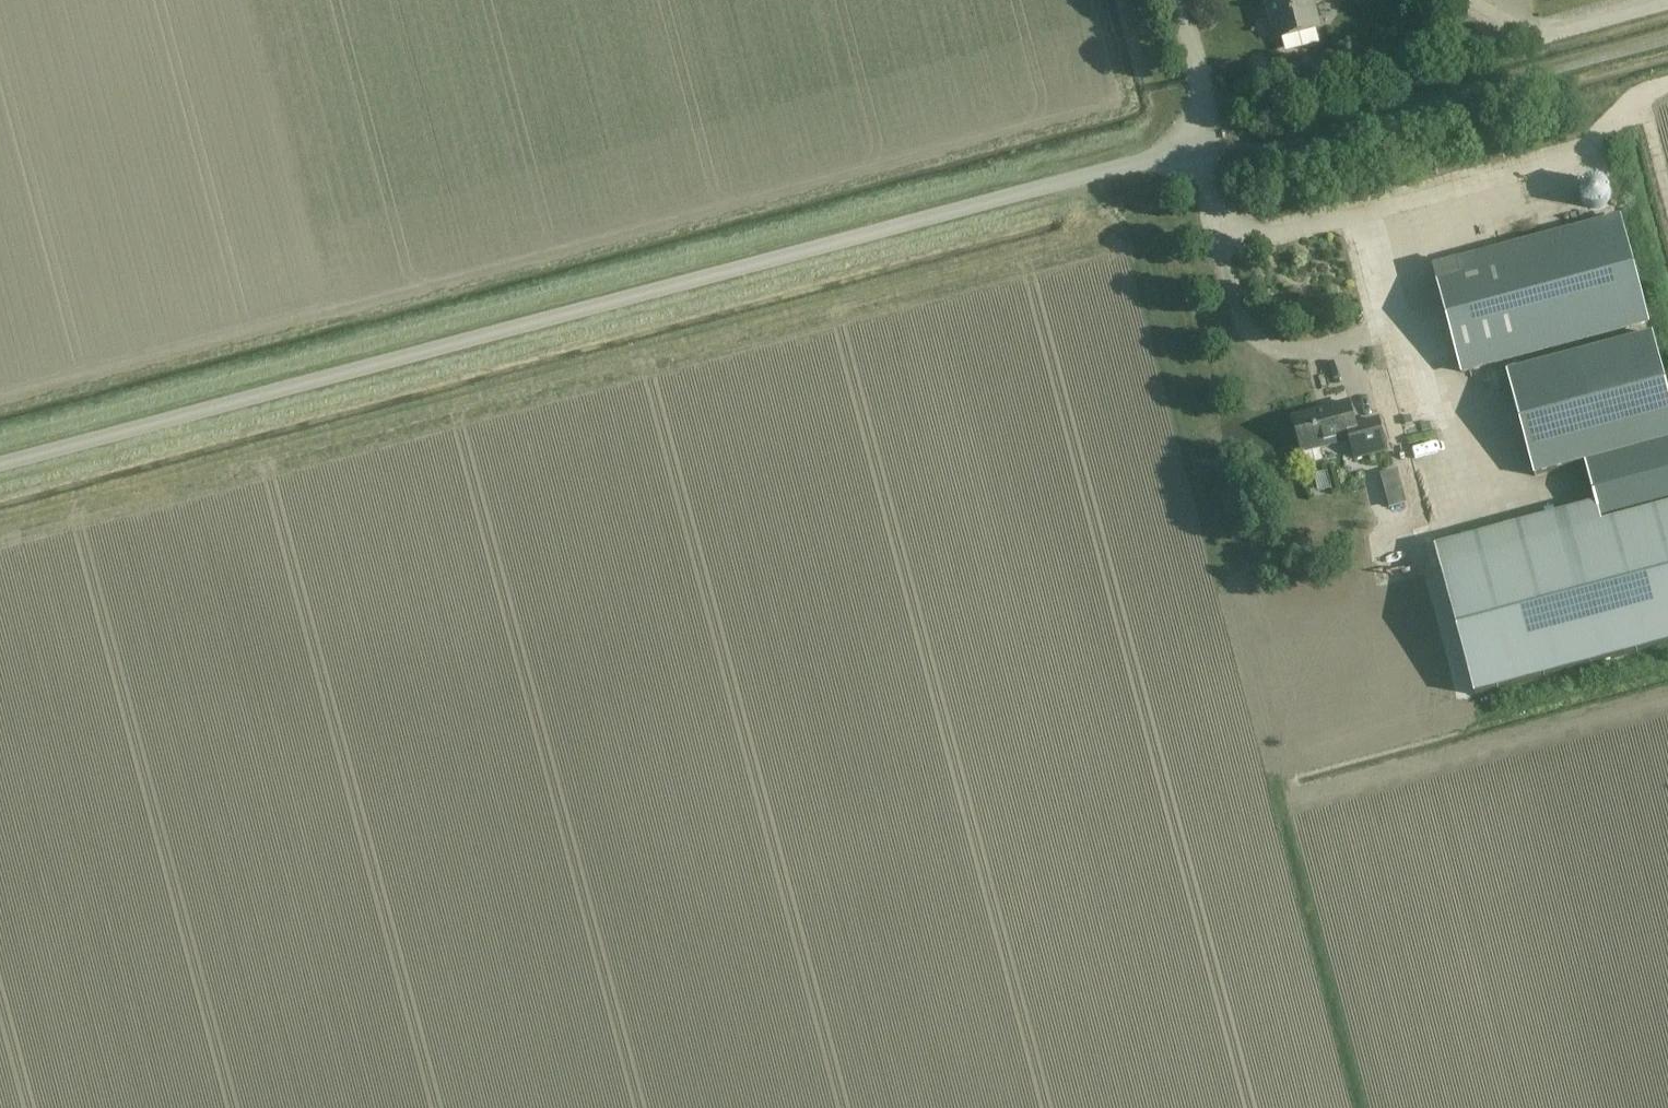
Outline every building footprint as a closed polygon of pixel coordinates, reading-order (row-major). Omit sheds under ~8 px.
[(1270,7),(1272,6),(1280,34),(1317,25),(1315,17),(1318,16),(1314,3),(1324,0),(1268,0),(1270,7)] [(1600,179),(1593,179),(1588,182),(1582,187),(1581,195),(1583,202),(1589,208),(1597,210),(1604,208),(1610,203),(1612,196),(1611,189),(1607,184),(1600,179)] [(1435,269),(1463,372),(1648,322),(1621,219),(1435,269)] [(1507,373),(1534,476),(1585,462),(1667,440),(1667,398),(1651,334),(1507,373)] [(1352,440),(1357,458),(1387,450),(1379,420),(1356,426),(1350,402),(1294,417),(1304,453),(1352,440)] [(1585,462),(1602,525),(1667,507),(1667,440),(1585,462)] [(1441,568),(1476,696),(1667,644),(1667,507),(1602,525),(1441,568)]
